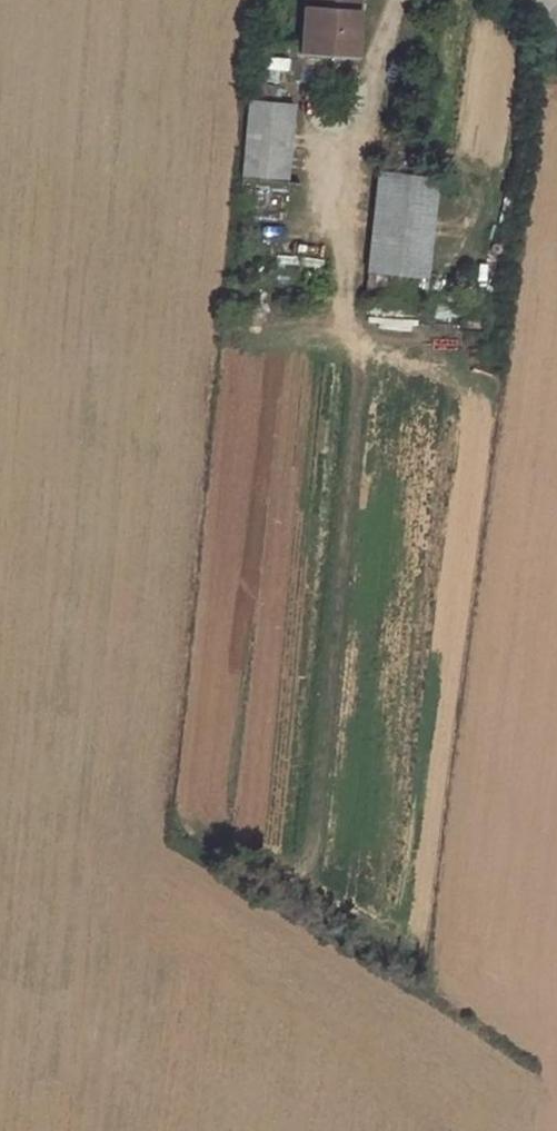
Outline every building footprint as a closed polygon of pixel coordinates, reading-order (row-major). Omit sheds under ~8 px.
[(293,46),(348,51),(354,0),(352,0),(297,0),(293,46)] [(289,93),(244,88),(237,166),(280,172),(289,93)] [(434,166),(378,159),(365,264),(422,270),(434,166)]
